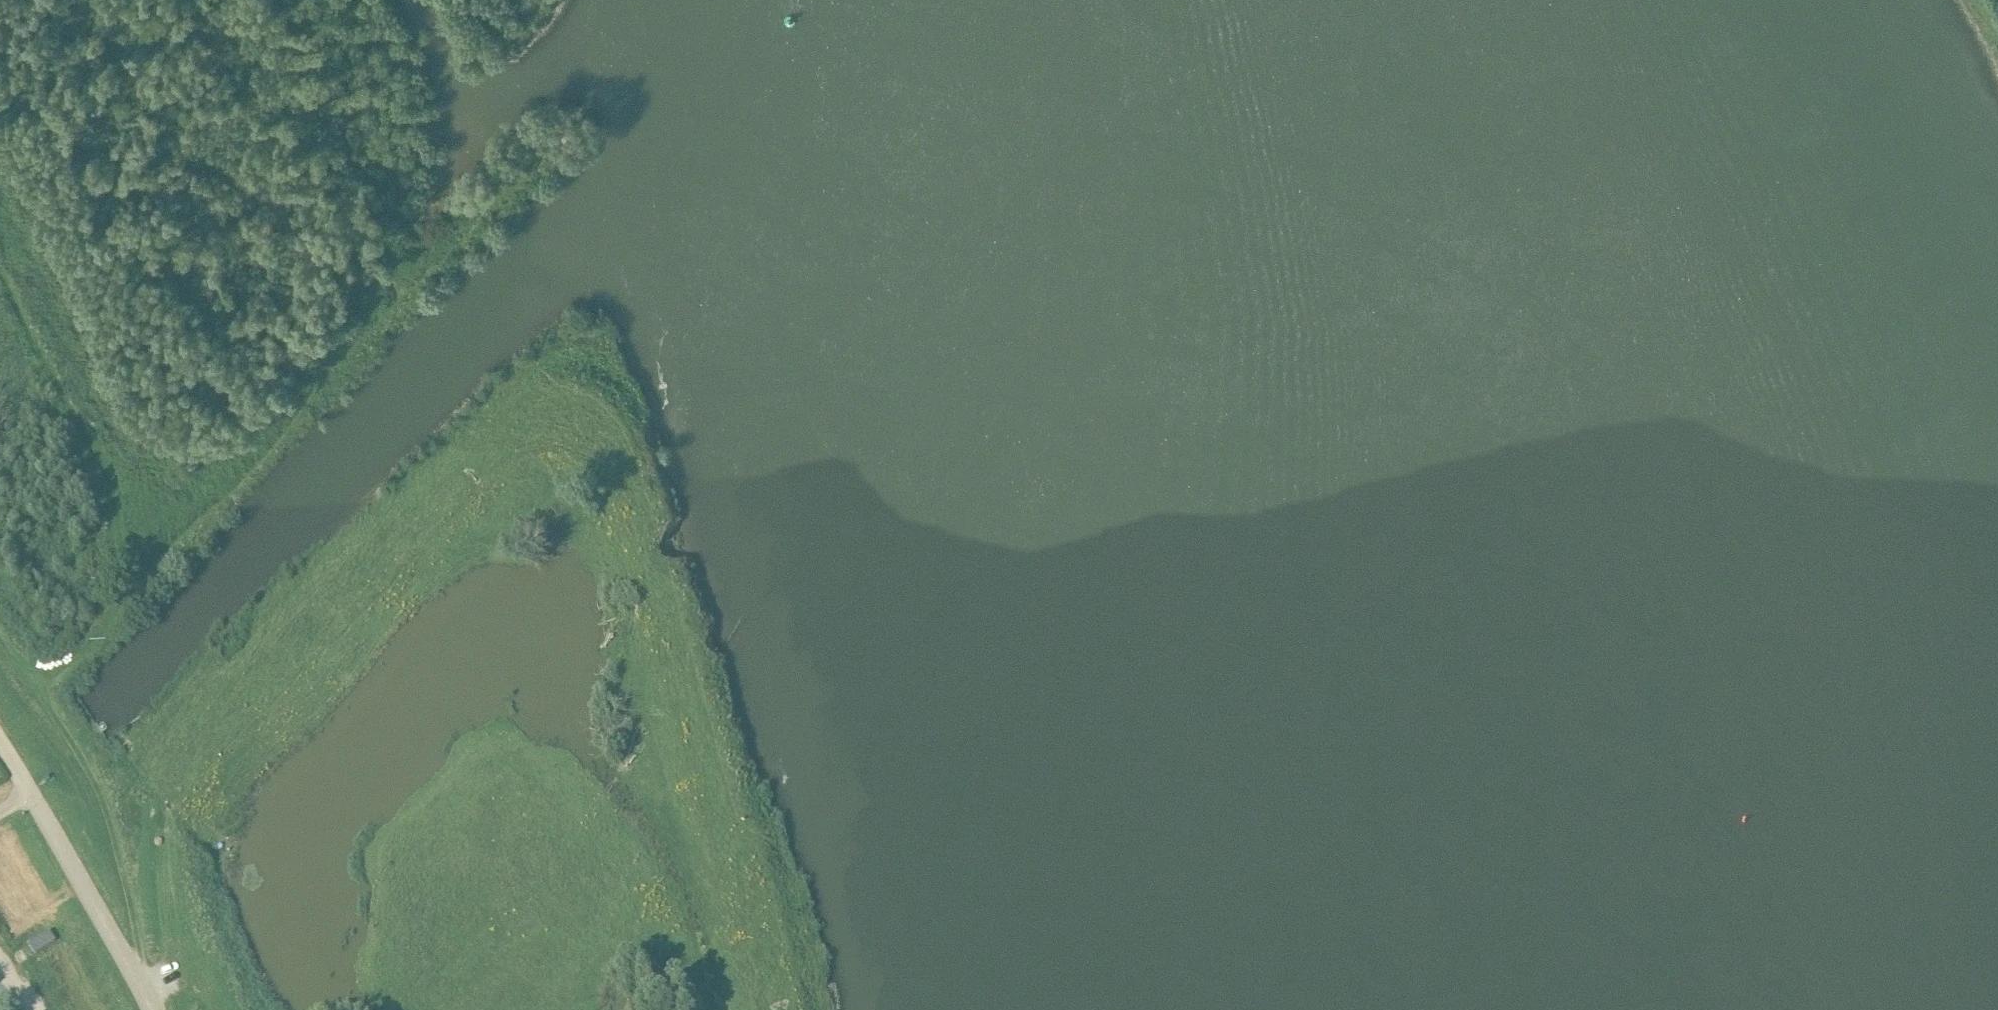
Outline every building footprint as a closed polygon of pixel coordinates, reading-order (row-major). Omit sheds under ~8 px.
[(35,957),(57,942),(50,931),(27,945),(35,957)]
